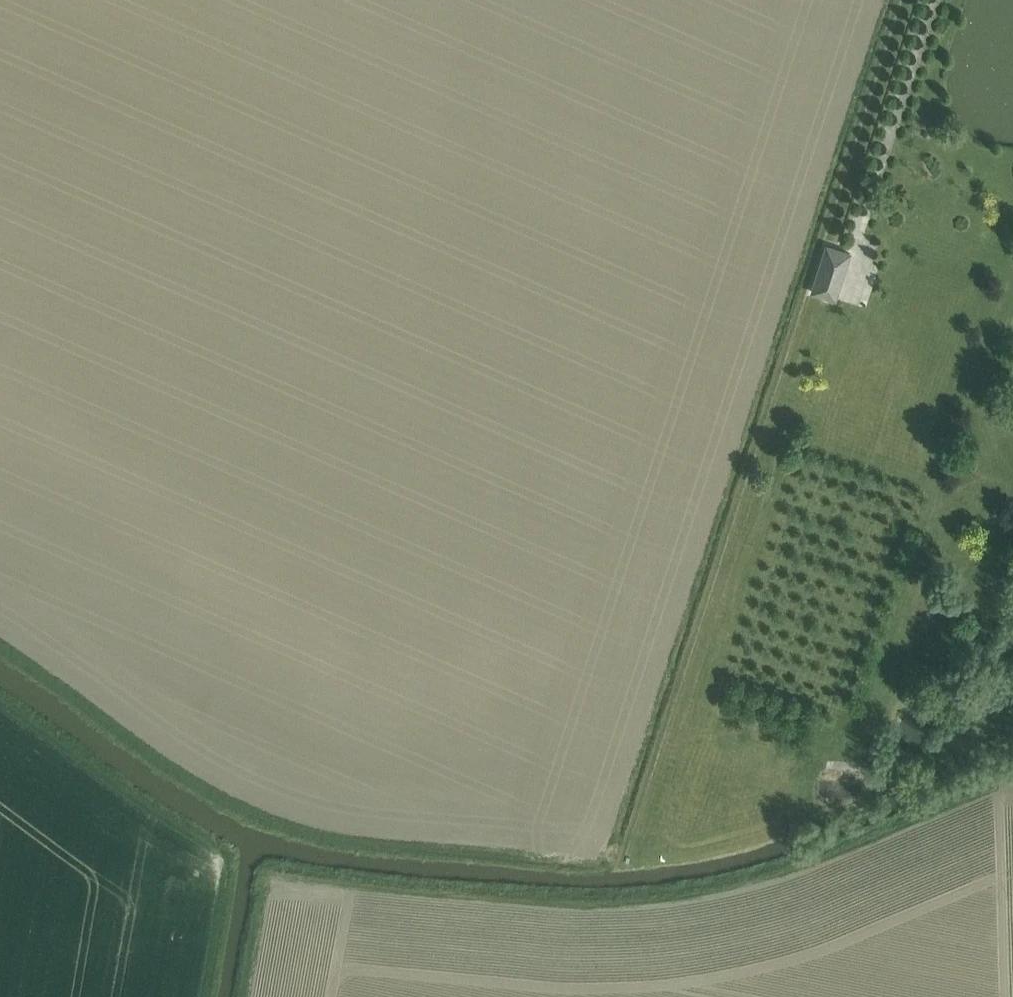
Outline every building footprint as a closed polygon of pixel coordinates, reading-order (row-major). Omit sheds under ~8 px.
[(839,250),(826,246),(811,296),(837,304),(840,294),(852,256),(839,250)]
